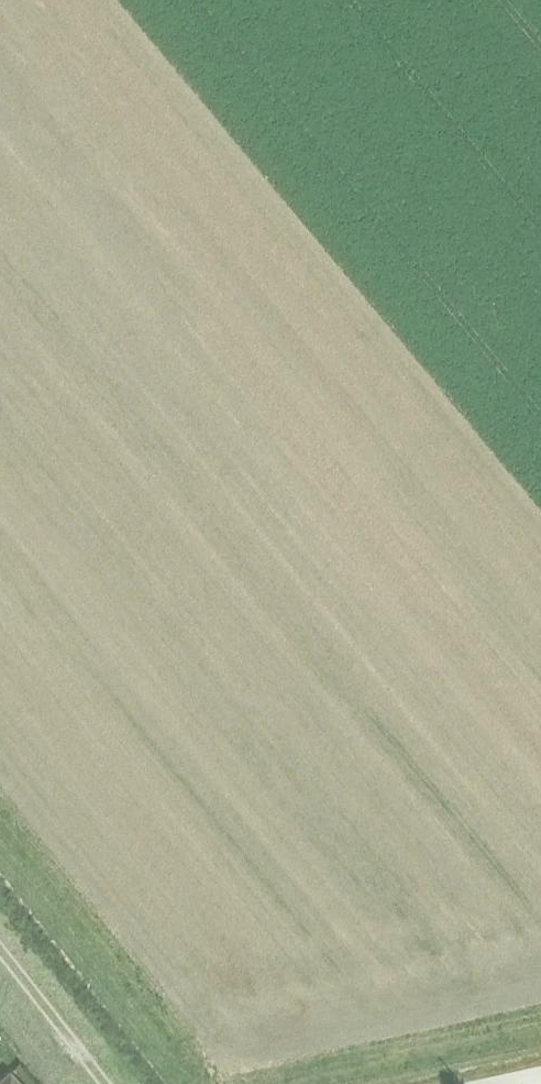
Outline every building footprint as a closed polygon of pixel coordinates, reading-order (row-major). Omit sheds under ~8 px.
[(0,1078),(0,1083),(27,1083),(10,1068),(0,1078)]
